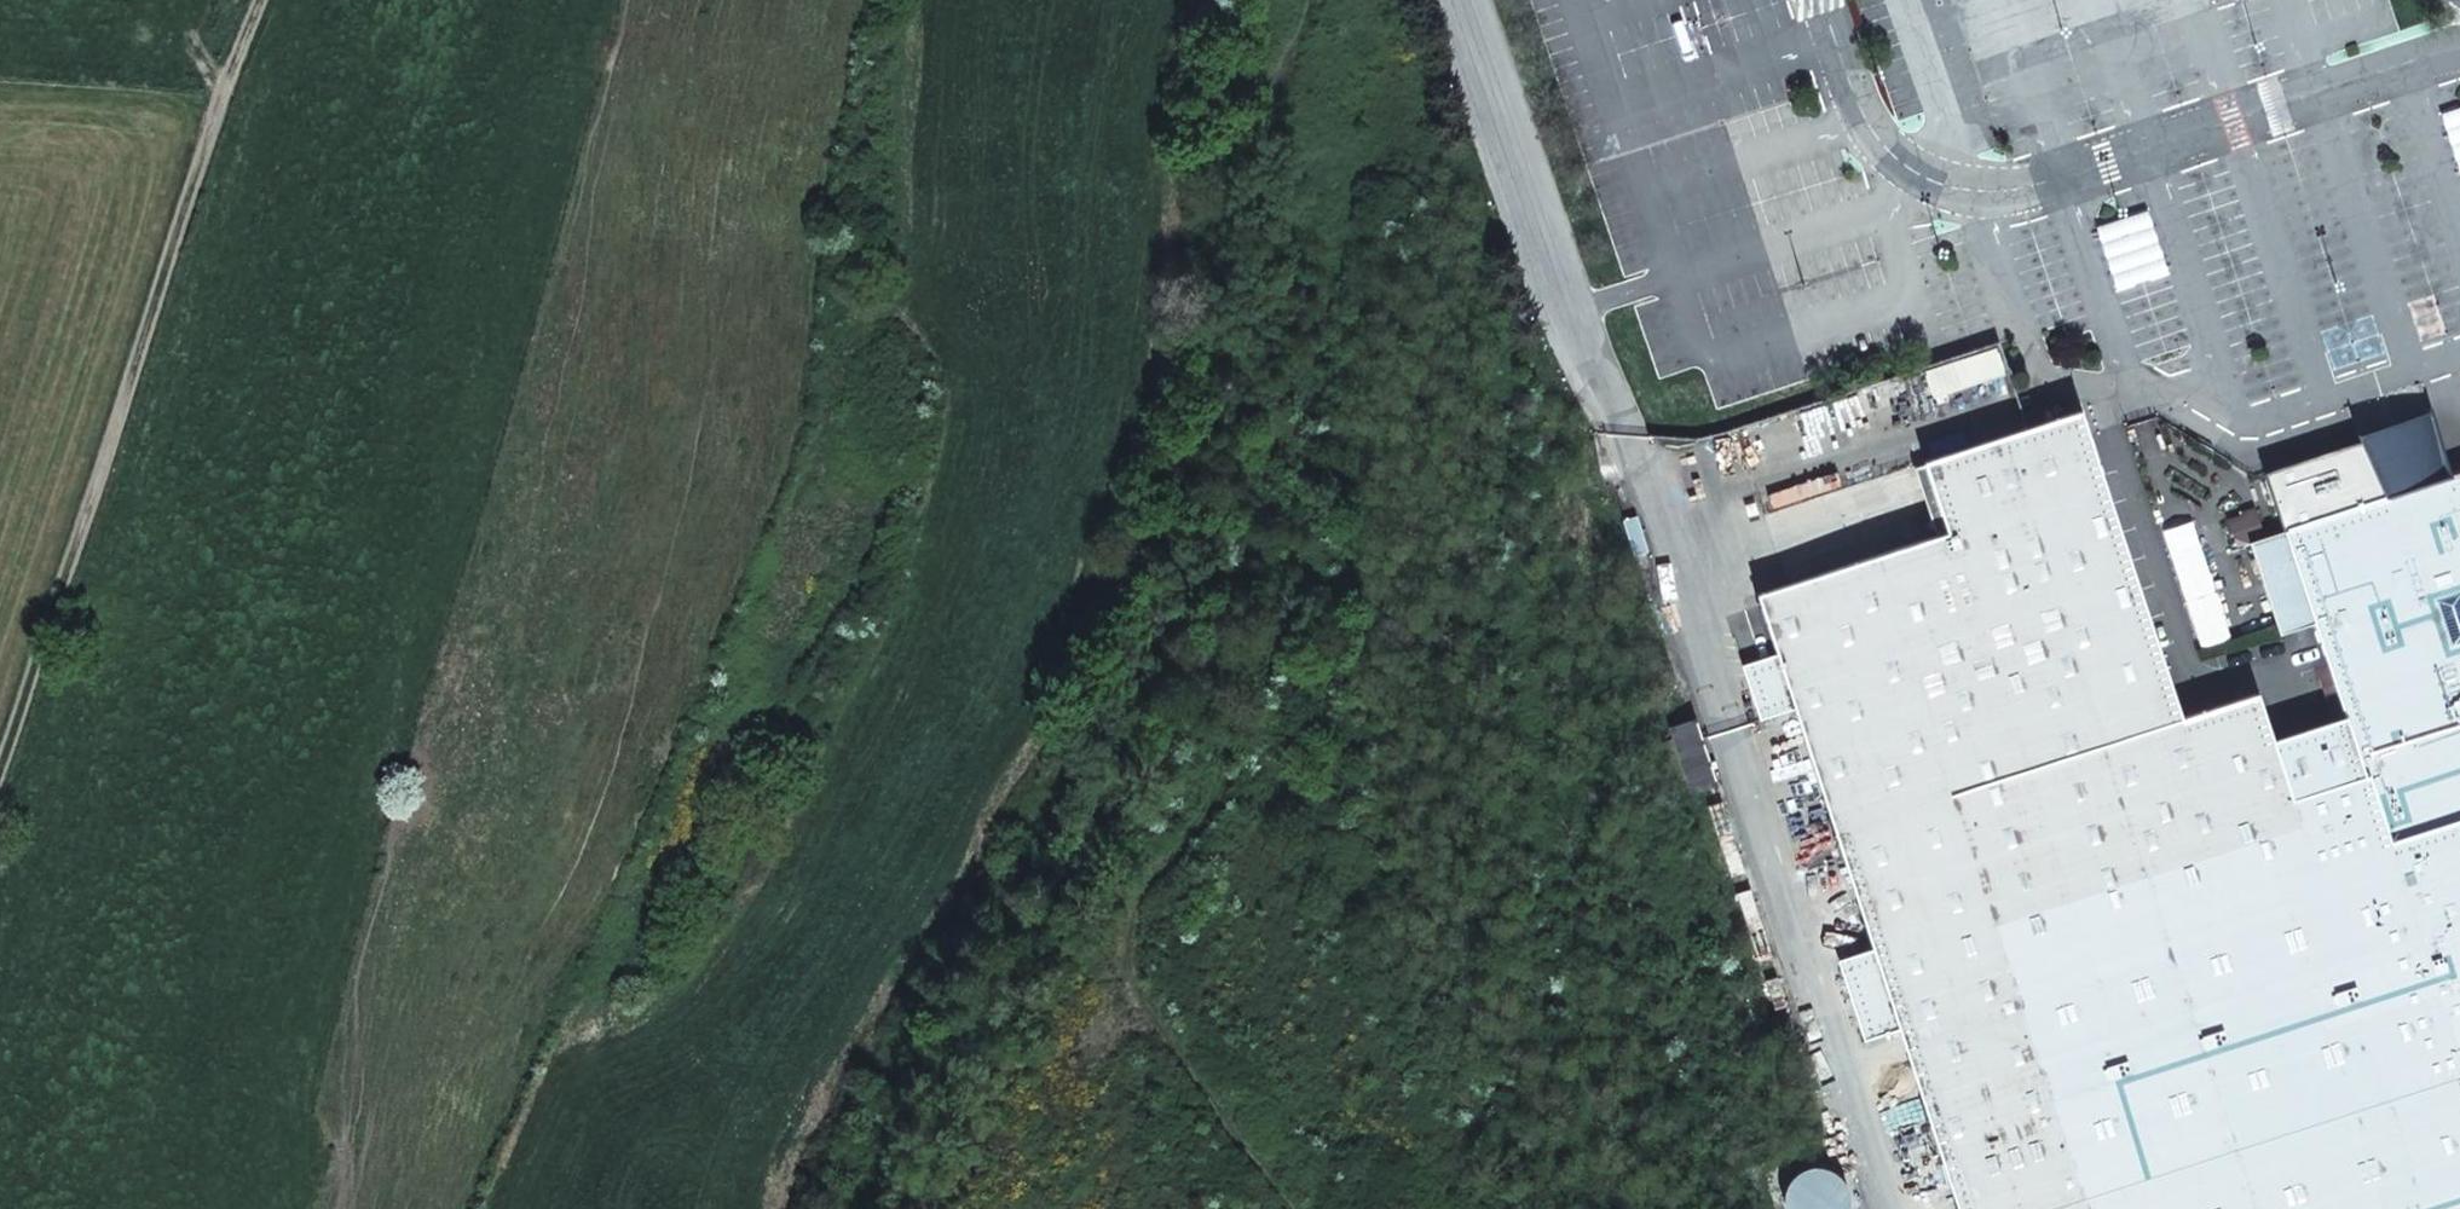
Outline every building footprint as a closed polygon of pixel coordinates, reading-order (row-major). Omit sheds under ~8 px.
[(2459,173),(2459,109),(2441,115),(2459,173)] [(2148,212),(2097,228),(2118,290),(2168,273),(2148,212)] [(1996,349),(1925,372),(1934,398),(2004,376),(1996,349)] [(1873,949),(1899,1029),(1957,1208),(2459,1208),(2459,475),(2445,480),(2425,417),(2264,473),(2283,532),(2250,542),(2280,634),(2315,624),(2345,716),(2273,740),(2258,694),(2183,718),(2081,411),(1924,463),(1946,533),(1757,596),(1873,949)] [(1696,721),(1670,729),(1691,795),(1718,787),(1696,721)] [(1899,1029),(1873,949),(1839,961),(1865,1041),(1899,1029)]
